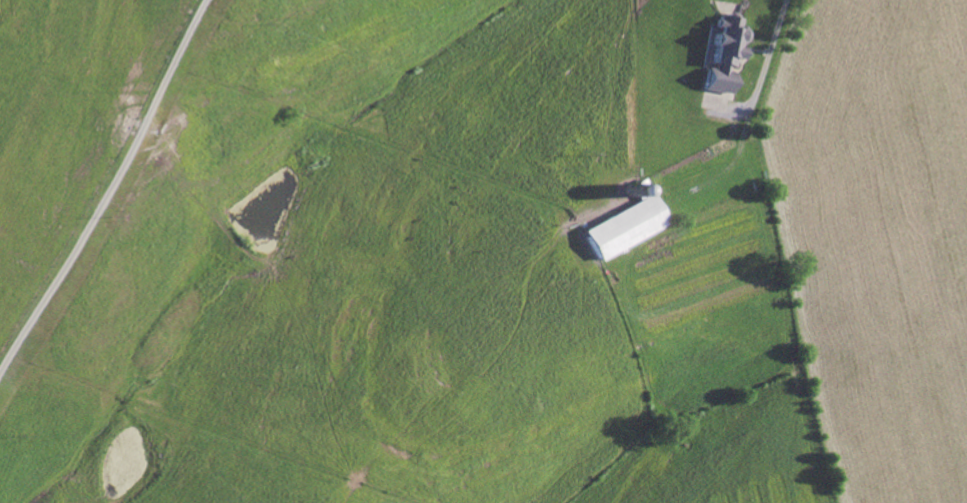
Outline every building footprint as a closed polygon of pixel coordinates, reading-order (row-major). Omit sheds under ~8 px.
[(729,93),(733,70),(737,45),(744,47),(748,28),(738,27),(739,19),(714,14),(705,65),(704,65),(699,88),(729,93)] [(578,230),(591,260),(665,226),(643,179),(629,185),(637,203),(578,230)]
